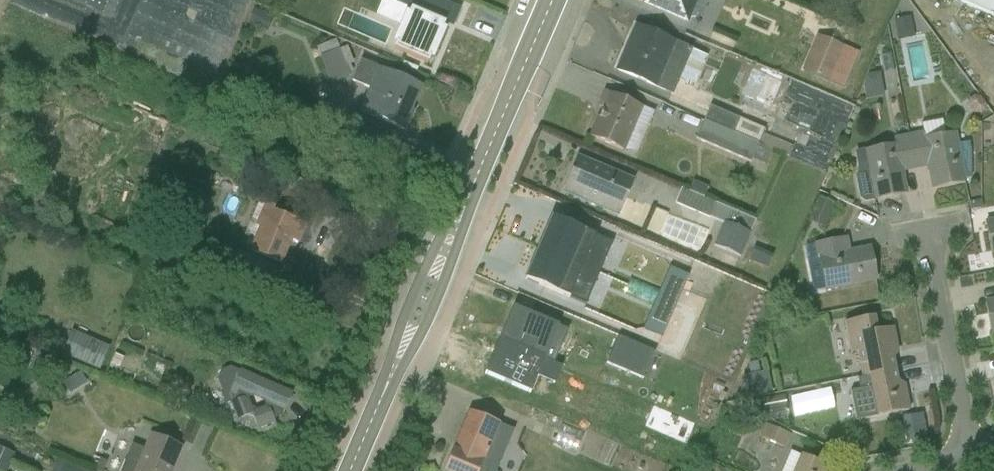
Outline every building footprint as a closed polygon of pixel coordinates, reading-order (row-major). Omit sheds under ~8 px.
[(427,63),(443,25),(451,28),(460,9),(440,0),(382,0),(375,16),(398,26),(391,43),(394,44),(392,49),(427,63)] [(688,22),(698,0),(643,0),(642,3),(688,22)] [(993,18),(993,0),(953,0),(993,18)] [(920,43),(926,42),(931,82),(944,81),(935,2),(916,5),(920,43)] [(613,68),(673,94),(694,47),(634,20),(613,68)] [(827,68),(840,72),(850,34),(836,31),(827,68)] [(838,75),(866,85),(880,47),(853,37),(838,75)] [(360,110),(405,129),(423,84),(378,65),(360,110)] [(794,106),(804,76),(769,65),(759,96),(794,106)] [(905,120),(917,115),(911,100),(922,95),(912,70),(889,79),(905,120)] [(588,135),(627,150),(644,106),(605,91),(588,135)] [(729,103),(719,138),(777,155),(787,120),(729,103)] [(930,187),(965,181),(956,129),(923,135),(923,130),(910,132),(916,166),(926,164),(930,187)] [(808,156),(844,170),(854,143),(818,130),(808,156)] [(916,166),(910,132),(891,135),(892,142),(858,148),(866,199),(906,192),(902,168),(916,166)] [(561,191),(618,216),(634,178),(577,153),(561,191)] [(738,224),(730,246),(761,258),(778,217),(753,207),(754,204),(703,184),(694,206),(738,224)] [(241,246),(286,265),(306,219),(260,200),(241,246)] [(686,213),(687,210),(674,205),(664,228),(720,250),(728,230),(686,213)] [(538,248),(598,273),(611,243),(551,217),(538,248)] [(993,254),(993,217),(985,219),(992,255),(993,254)] [(813,289),(877,279),(872,246),(851,249),(848,235),(805,241),(813,289)] [(538,248),(524,278),(585,305),(598,273),(538,248)] [(772,249),(769,259),(791,265),(794,255),(772,249)] [(993,333),(993,296),(984,298),(990,333),(993,333)] [(512,307),(498,339),(544,359),(553,362),(567,330),(512,307)] [(843,320),(855,376),(896,367),(893,353),(899,351),(894,324),(879,327),(876,313),(843,320)] [(85,352),(120,369),(131,345),(96,328),(85,352)] [(498,339),(484,373),(529,393),(544,359),(498,339)] [(864,418),(911,408),(905,379),(899,380),(896,367),(855,376),(864,418)] [(287,410),(295,389),(237,368),(228,393),(231,402),(236,420),(257,431),(275,425),(271,406),(287,410)] [(446,470),(495,470),(513,429),(468,411),(443,470),(446,470)] [(807,451),(813,431),(787,423),(781,443),(807,451)] [(600,455),(608,435),(581,425),(574,445),(600,455)] [(182,444),(149,431),(143,446),(131,441),(118,470),(171,470),(182,444)] [(781,470),(830,470),(832,467),(791,449),(781,470)]
